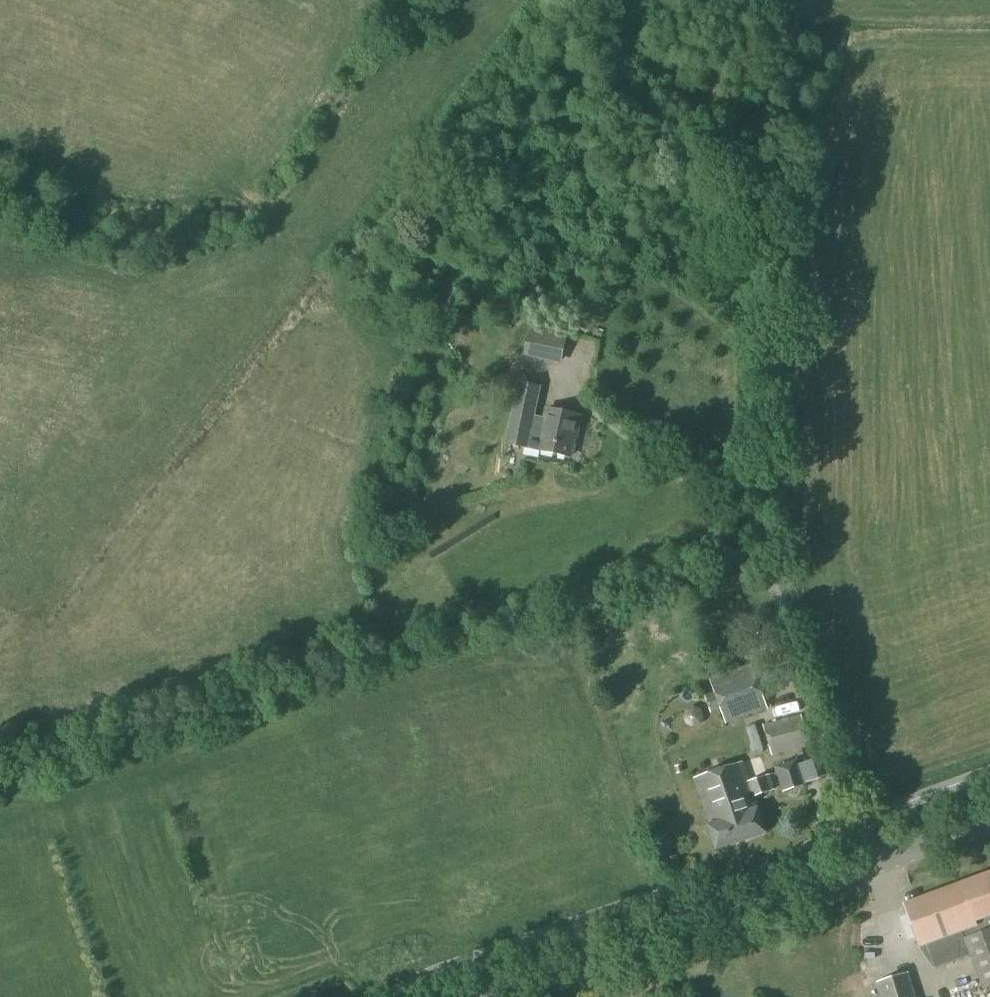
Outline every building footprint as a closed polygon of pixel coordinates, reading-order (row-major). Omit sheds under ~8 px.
[(562,365),(568,333),(530,325),(523,357),(562,365)] [(545,419),(534,416),(539,389),(517,384),(504,445),(527,449),(531,428),(543,431),(539,451),(570,457),(575,432),(577,432),(581,416),(547,409),(545,419)] [(760,636),(767,638),(773,633),(771,626),(764,624),(758,629),(760,636)] [(726,725),(768,710),(752,666),(710,681),(726,725)] [(787,705),(809,700),(806,688),(784,693),(787,705)] [(772,753),(809,744),(801,718),(764,727),(772,753)] [(784,792),(805,785),(797,760),(776,767),(784,792)] [(750,781),(744,763),(696,779),(711,824),(708,825),(716,850),(767,833),(758,808),(756,809),(753,798),(776,790),(770,774),(750,781)] [(904,905),(919,947),(926,945),(936,974),(973,960),(984,989),(989,987),(989,873),(904,905)] [(907,974),(878,983),(882,996),(915,996),(907,974)]
